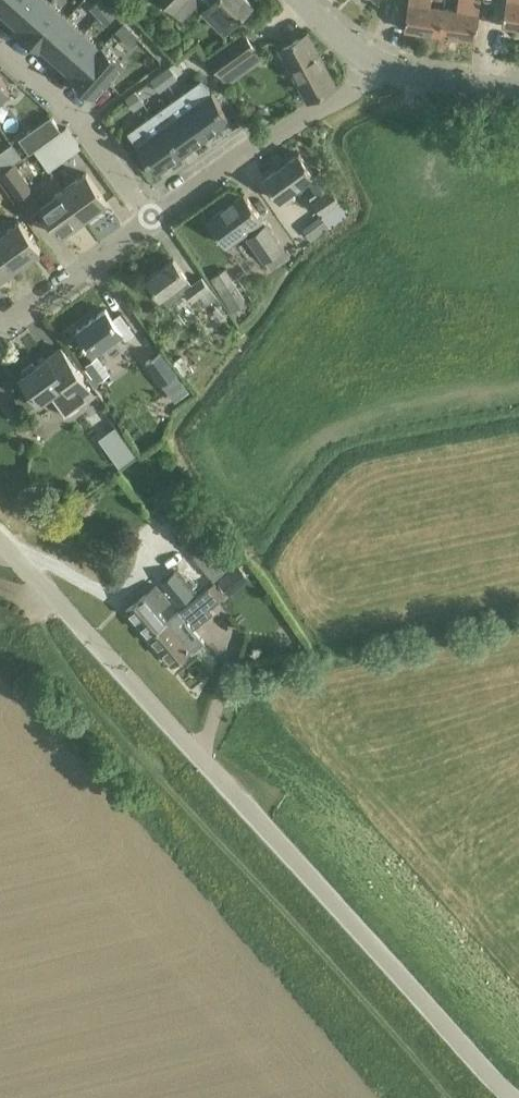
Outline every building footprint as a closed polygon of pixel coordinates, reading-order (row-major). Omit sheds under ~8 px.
[(19,0),(0,0),(0,8),(7,14),(19,0)] [(50,1),(48,0),(19,0),(7,14),(24,29),(50,1)] [(109,6),(104,0),(98,0),(90,8),(99,16),(109,6)] [(168,7),(181,21),(202,0),(161,0),(168,7)] [(212,2),(202,12),(224,34),(236,22),(244,30),(251,23),(242,15),(253,5),(248,0),(209,0),(212,2)] [(443,8),(430,6),(431,0),(409,0),(405,29),(440,34),(443,8)] [(443,8),(440,34),(475,39),(481,0),(458,0),(457,10),(443,8)] [(503,25),(518,27),(518,0),(506,0),(503,25)] [(42,45),(67,17),(50,1),(24,29),(26,31),(24,33),(39,46),(41,44),(42,45)] [(109,6),(99,16),(107,25),(117,14),(109,6)] [(60,61),(85,33),(67,17),(42,45),(60,61)] [(132,46),(139,40),(123,23),(116,30),(132,46)] [(263,58),(244,31),(208,58),(227,85),(263,58)] [(76,79),(105,47),(103,45),(101,47),(85,33),(60,61),(76,75),(74,77),(76,79)] [(307,34),(280,49),(308,101),(335,86),(307,34)] [(94,95),(123,63),(105,47),(76,79),(94,95)] [(160,74),(168,84),(178,77),(170,67),(160,74)] [(159,91),(168,84),(160,74),(151,80),(159,91)] [(0,78),(0,97),(9,91),(0,78)] [(211,94),(201,80),(177,97),(206,138),(231,120),(212,93),(211,94)] [(134,110),(144,102),(136,91),(126,99),(134,110)] [(181,155),(182,155),(206,138),(177,97),(152,115),(181,155)] [(156,173),(157,173),(181,155),(152,115),(128,132),(138,146),(137,147),(156,173)] [(29,152),(61,130),(51,116),(19,138),(29,152)] [(49,170),(81,147),(66,127),(34,150),(49,170)] [(292,191),(307,180),(316,192),(309,197),(321,213),(302,228),(311,239),(349,210),(320,170),(315,174),(299,152),(263,178),(280,200),(281,199),(284,202),(287,203),(294,197),(295,195),(292,191)] [(62,189),(42,204),(31,189),(32,188),(25,178),(36,170),(29,160),(18,168),(14,162),(0,173),(0,174),(30,216),(41,208),(61,235),(84,219),(62,189)] [(62,189),(84,219),(107,202),(86,172),(62,189)] [(291,256),(264,221),(244,193),(208,219),(228,247),(246,234),(247,236),(246,236),(263,261),(265,260),(272,270),(291,256)] [(17,266),(40,250),(19,221),(0,234),(0,243),(17,266)] [(0,243),(0,279),(17,266),(0,243)] [(190,284),(186,278),(187,277),(174,259),(147,278),(168,306),(186,293),(189,297),(190,297),(191,299),(190,299),(211,327),(219,321),(207,305),(217,297),(201,276),(190,284)] [(234,280),(218,290),(232,311),(247,301),(234,280)] [(120,312),(112,318),(106,309),(76,330),(93,354),(122,333),(126,338),(135,332),(120,312)] [(94,395),(61,349),(48,358),(48,357),(21,377),(40,402),(50,394),(65,415),(88,398),(88,399),(94,395)] [(161,350),(145,361),(161,384),(162,383),(175,402),(190,391),(161,350)] [(98,357),(89,363),(100,379),(109,372),(98,357)] [(90,418),(111,454),(131,442),(110,406),(90,418)] [(201,539),(188,549),(214,579),(226,569),(201,539)] [(237,561),(219,578),(232,592),(250,575),(237,561)] [(184,582),(174,570),(162,581),(171,592),(184,582)] [(167,621),(148,637),(170,664),(188,649),(191,653),(205,641),(194,629),(213,612),(210,608),(226,595),(215,582),(167,621)] [(148,637),(167,621),(166,620),(158,611),(171,601),(158,585),(145,595),(126,611),(146,635),(148,637)]
